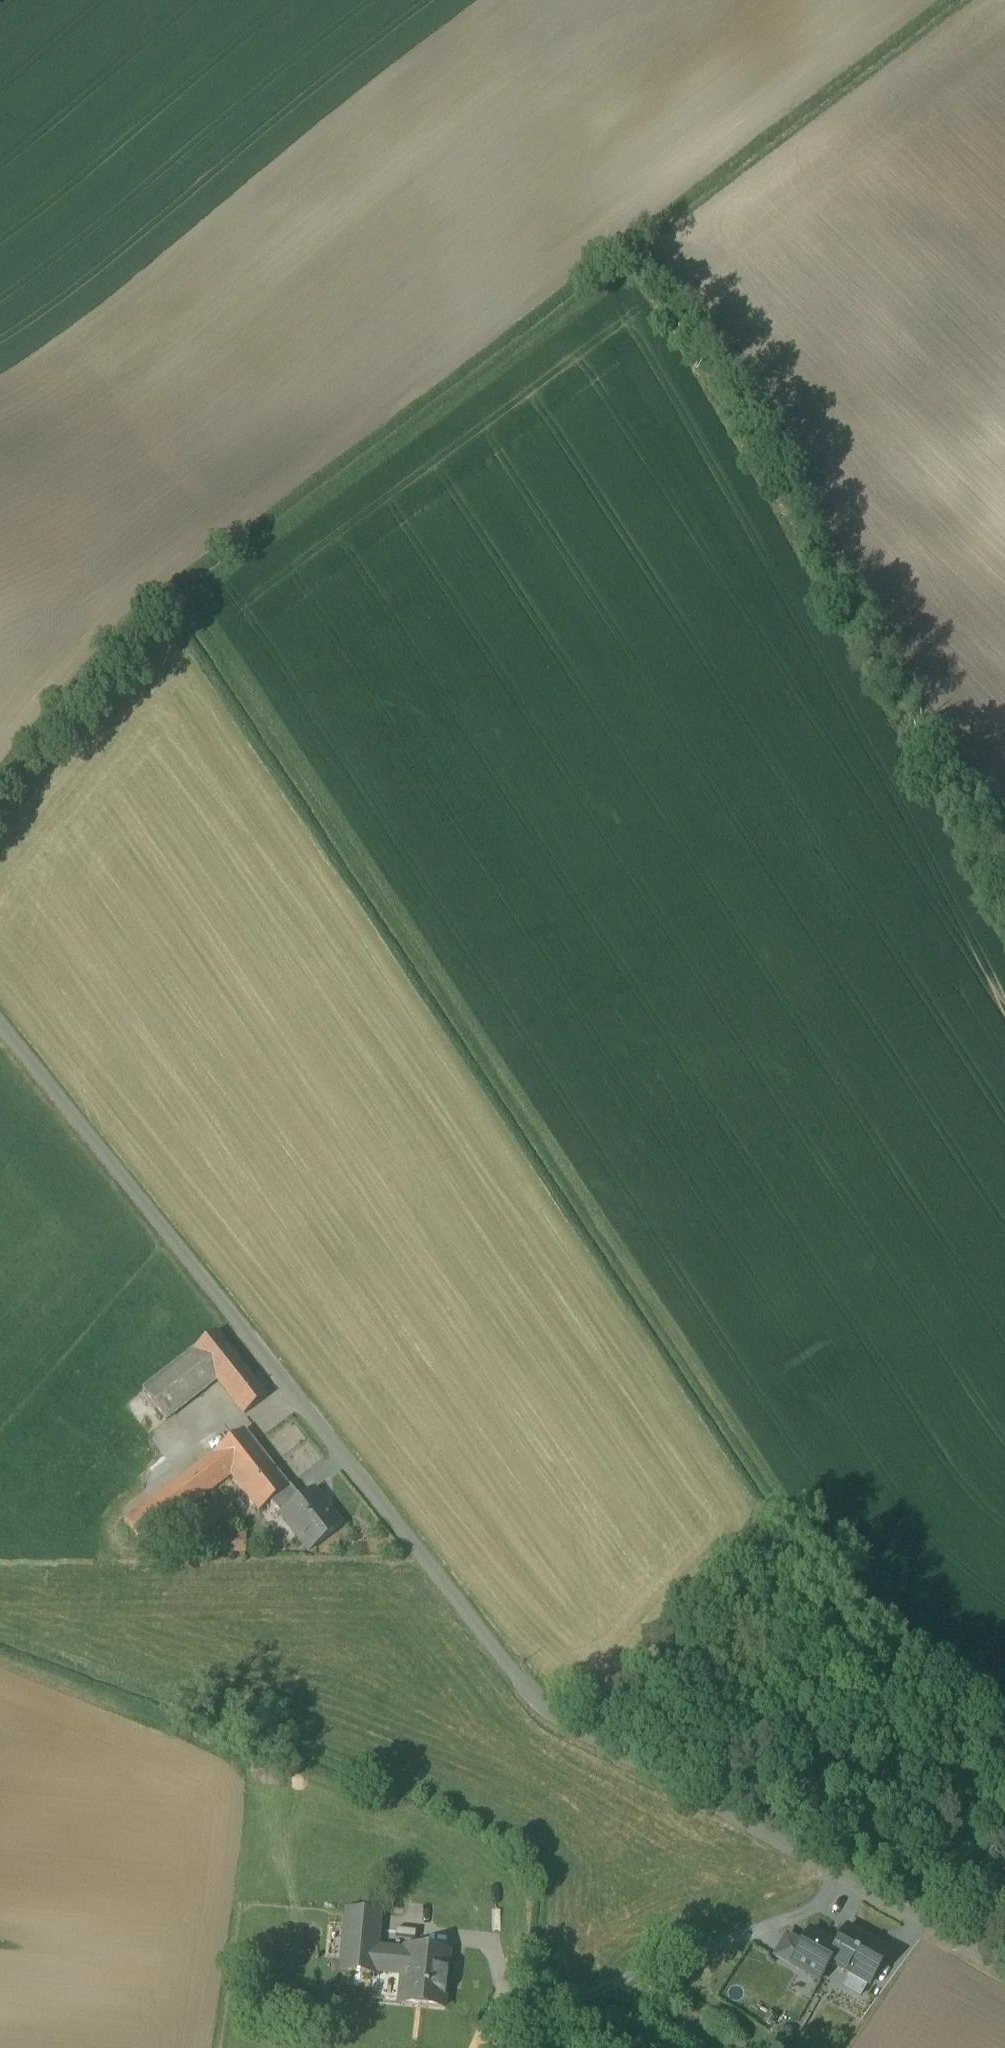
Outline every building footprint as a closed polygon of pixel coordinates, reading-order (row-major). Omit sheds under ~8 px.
[(208,1323),(135,1375),(162,1412),(215,1373),(239,1407),(258,1393),(208,1323)] [(238,1414),(119,1510),(145,1543),(237,1470),(263,1503),(291,1481),(263,1445),(238,1414)] [(343,1520),(310,1478),(279,1502),(313,1544),(343,1520)] [(374,1960),(379,1903),(345,1900),(340,1957),(374,1960)] [(894,1938),(844,1912),(825,1950),(874,1975),(894,1938)] [(446,1994),(450,1934),(397,1930),(393,1990),(446,1994)]
